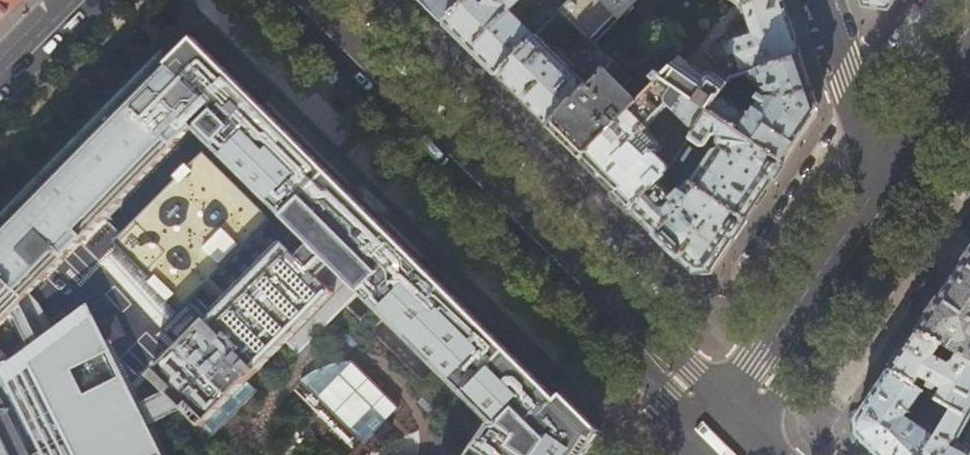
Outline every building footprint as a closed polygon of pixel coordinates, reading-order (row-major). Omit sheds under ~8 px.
[(21,0),(0,0),(0,21),(21,0)] [(442,22),(464,0),(420,0),(442,22)] [(442,22),(470,49),(496,75),(535,36),(509,11),(519,0),(464,0),(442,22)] [(560,11),(572,22),(595,45),(639,0),(571,0),(560,11)] [(782,0),(746,0),(741,2),(745,14),(740,16),(735,21),(733,23),(731,27),(730,30),(730,36),(731,42),(726,44),(730,56),(735,54),(741,76),(800,55),(795,40),(785,10),(782,0)] [(863,6),(888,9),(894,0),(861,0),(863,6)] [(567,27),(572,22),(560,11),(555,16),(567,27)] [(535,36),(496,75),(521,99),(548,127),(588,87),(571,70),(576,66),(552,42),(547,46),(536,35),(535,36)] [(594,440),(600,432),(562,394),(557,398),(416,257),(420,253),(389,222),(385,227),(369,211),(347,189),(352,185),(269,103),(265,108),(194,38),(171,60),(165,55),(145,75),(77,145),(71,151),(0,223),(0,454),(212,454),(212,433),(255,391),(256,370),(345,280),(356,291),(343,303),(357,317),(369,304),(381,316),(369,328),(423,382),(435,368),(491,424),(469,454),(584,454),(594,440)] [(591,56),(605,70),(613,63),(598,48),(591,56)] [(817,105),(800,55),(741,76),(732,79),(728,84),(710,112),(784,162),(800,137),(814,117),(816,114),(817,111),(817,105)] [(651,80),(656,85),(661,80),(710,112),(728,84),(717,77),(716,77),(712,76),(711,76),(708,76),(705,78),(704,78),(702,79),(689,70),(690,68),(690,67),(689,65),(682,57),(663,77),(658,72),(651,80)] [(613,63),(605,70),(588,87),(548,127),(563,142),(581,159),(637,104),(623,89),(632,80),(614,61),(613,63)] [(656,85),(637,104),(581,159),(607,185),(632,209),(655,186),(672,170),(680,157),(675,154),(667,165),(652,151),(655,147),(656,146),(656,145),(655,141),(655,140),(654,138),(648,132),(649,131),(647,129),(669,107),(696,133),(710,112),(661,80),(656,85)] [(710,112),(696,133),(691,140),(702,147),(704,148),(705,148),(706,148),(708,147),(713,151),(692,183),(745,219),(755,203),(784,162),(710,112)] [(671,201),(655,186),(632,209),(658,236),(682,259),(695,272),(709,270),(728,243),(745,219),(692,183),(690,182),(671,201)] [(389,222),(352,185),(347,189),(369,211),(385,227),(389,222)] [(941,296),(917,330),(948,347),(959,352),(969,359),(969,253),(941,296)] [(948,347),(917,330),(904,350),(891,369),(924,390),(934,397),(944,402),(953,408),(969,417),(969,359),(959,352),(954,361),(949,363),(942,359),(948,347)] [(924,390),(891,369),(874,395),(857,419),(858,427),(858,435),(879,454),(924,454),(935,437),(924,429),(926,423),(921,419),(917,424),(906,416),(924,390)] [(943,424),(953,408),(944,402),(935,417),(943,424)] [(960,443),(969,424),(969,417),(953,408),(943,424),(935,437),(924,454),(969,454),(969,449),(960,443)]
